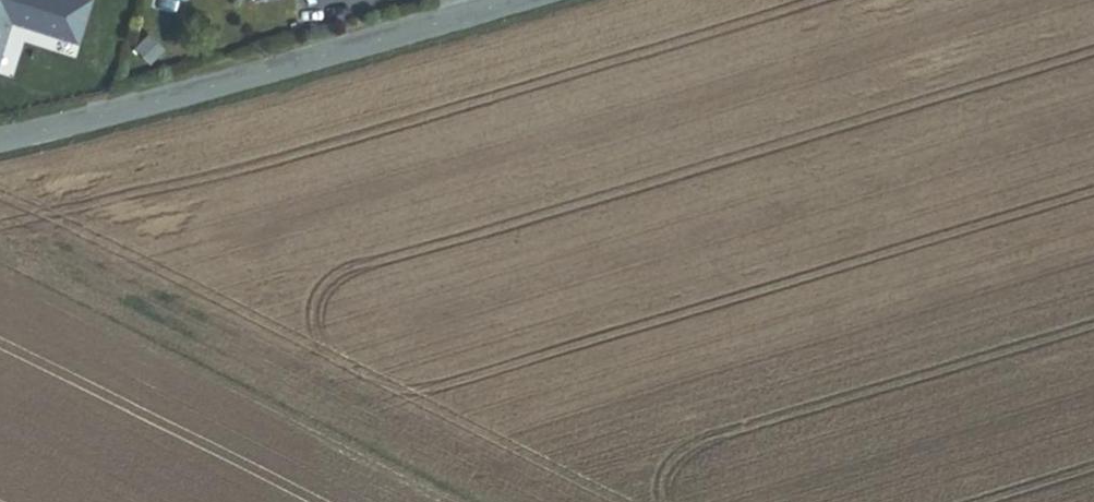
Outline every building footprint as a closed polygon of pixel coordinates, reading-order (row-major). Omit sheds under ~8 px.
[(8,20),(75,41),(88,0),(0,0),(0,44),(8,20)] [(160,54),(148,42),(139,52),(151,64),(160,54)] [(660,359),(663,348),(654,346),(651,356),(660,359)]
